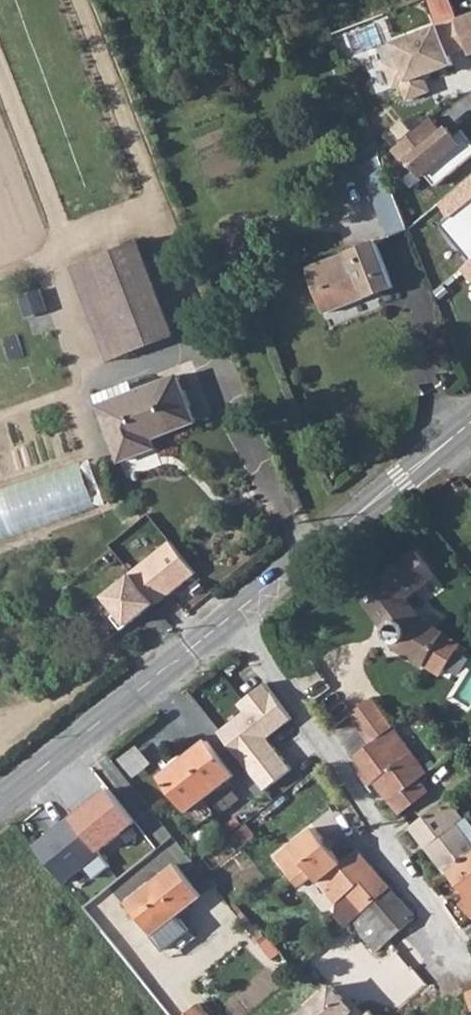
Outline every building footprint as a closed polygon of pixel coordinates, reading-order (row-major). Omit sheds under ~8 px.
[(457,19),(468,48),(470,55),(470,14),(457,19)] [(397,58),(383,63),(392,87),(399,84),(405,100),(428,91),(422,75),(452,64),(448,55),(468,48),(457,19),(456,17),(391,42),(397,58)] [(392,149),(404,164),(409,160),(422,175),(425,173),(435,185),(470,155),(470,141),(461,129),(449,139),(431,117),(392,149)] [(362,169),(379,212),(388,235),(388,236),(408,229),(382,161),(362,169)] [(438,204),(460,231),(451,239),(469,261),(470,260),(470,176),(438,204)] [(89,259),(126,354),(176,334),(140,240),(89,259)] [(305,268),(323,313),(368,297),(369,300),(373,298),(372,295),(377,293),(388,289),(389,291),(394,289),(394,287),(389,277),(375,240),(305,268)] [(89,259),(72,267),(108,360),(126,354),(89,259)] [(460,269),(470,283),(470,260),(469,261),(460,269)] [(142,444),(152,440),(197,423),(179,375),(99,406),(120,462),(145,453),(142,444)] [(142,444),(145,453),(156,449),(152,440),(142,444)] [(100,505),(84,461),(0,491),(0,540),(100,505)] [(416,550),(360,596),(385,627),(385,630),(385,633),(386,637),(388,639),(390,641),(393,642),(396,643),(400,644),(426,661),(443,672),(461,643),(445,632),(445,631),(420,615),(406,597),(436,574),(416,550)] [(139,578),(112,600),(125,617),(120,621),(130,634),(151,617),(152,618),(164,609),(139,578)] [(243,712),(217,731),(264,793),(293,771),(267,737),(291,720),(263,683),(236,703),(243,712)] [(368,746),(393,728),(372,698),(346,717),(368,746)] [(356,773),(366,786),(372,783),(387,804),(418,780),(427,774),(393,728),(368,746),(353,757),(361,769),(356,773)] [(160,778),(187,813),(233,776),(205,741),(160,778)] [(387,804),(397,815),(398,815),(428,793),(418,780),(387,804)] [(99,787),(63,814),(29,839),(61,881),(96,854),(92,850),(126,820),(99,787)] [(409,828),(412,832),(418,828),(429,843),(461,819),(448,802),(440,807),(439,805),(409,828)] [(447,874),(470,856),(470,832),(461,819),(429,843),(424,847),(447,874)] [(412,832),(424,847),(429,843),(418,828),(412,832)] [(347,894),(373,870),(356,850),(340,863),(330,850),(323,850),(321,848),(322,841),(312,829),(276,860),(299,888),(313,877),(336,905),(347,894)] [(332,841),(322,841),(321,848),(323,850),(330,850),(332,841)] [(467,899),(459,905),(470,919),(470,918),(470,856),(447,874),(467,899)] [(152,935),(176,915),(200,896),(175,865),(127,903),(152,935)] [(347,894),(363,912),(389,889),(373,870),(347,894)] [(363,912),(388,942),(411,921),(412,916),(389,889),(363,912)] [(350,924),(375,953),(388,942),(363,912),(350,924)] [(152,935),(160,945),(184,924),(176,915),(152,935)] [(303,1014),(362,1014),(356,1008),(353,1011),(331,988),(324,995),(321,991),(304,1007),(307,1011),(303,1014)] [(199,1005),(187,1014),(207,1014),(199,1005)]
